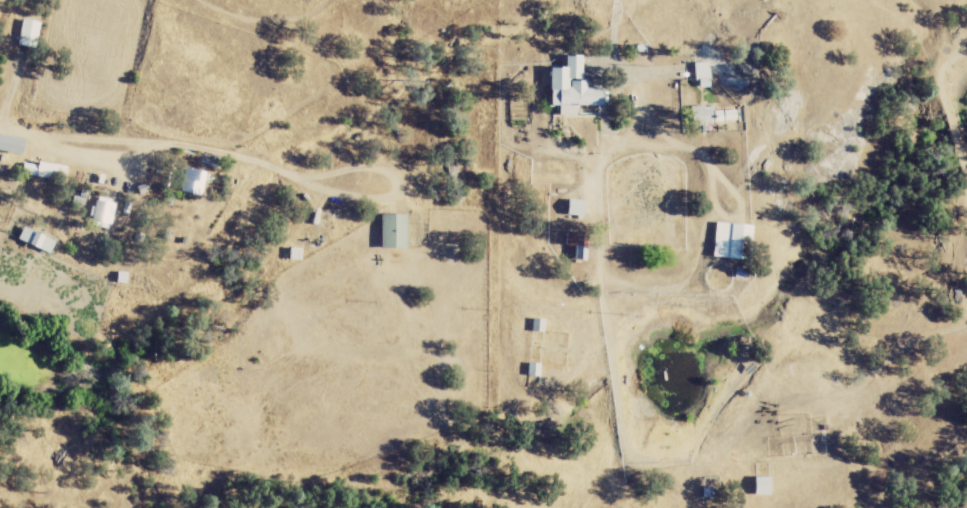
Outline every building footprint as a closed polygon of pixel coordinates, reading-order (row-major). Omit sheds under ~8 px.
[(37,50),(43,24),(25,19),(19,46),(37,50)] [(584,56),(567,57),(567,68),(552,69),(552,107),(561,107),(561,117),(579,117),(579,107),(604,106),(604,88),(589,88),(589,81),(584,81),(584,56)] [(713,88),(712,63),(698,63),(699,89),(713,88)] [(694,107),(694,123),(739,122),(738,111),(716,111),(716,107),(694,107)] [(25,162),(24,176),(66,181),(68,167),(25,162)] [(205,196),(207,172),(186,170),(183,194),(205,196)] [(585,201),(570,200),(569,217),(584,217),(585,201)] [(382,249),(408,250),(409,216),(383,215),(382,249)] [(743,261),(745,244),(752,245),(754,227),(719,223),(714,258),(743,261)] [(52,255),(58,242),(25,228),(19,241),(52,255)] [(576,237),(576,236),(568,236),(568,246),(578,247),(577,261),(588,262),(589,238),(576,237)] [(773,478),(757,478),(757,496),(773,496),(773,478)]
